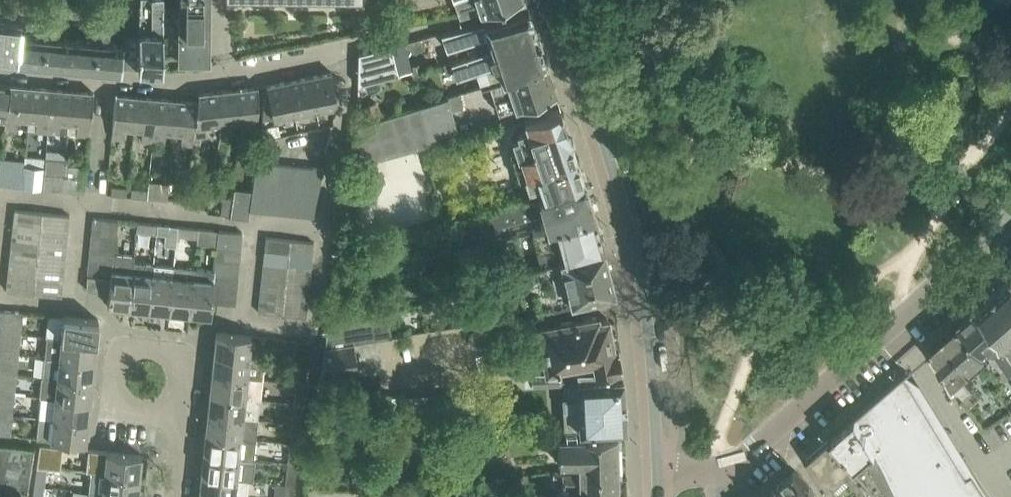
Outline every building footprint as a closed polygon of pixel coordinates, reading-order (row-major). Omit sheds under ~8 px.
[(138,69),(162,69),(162,54),(162,0),(140,0),(138,68),(138,69)] [(162,54),(193,54),(193,66),(192,66),(192,67),(207,64),(207,63),(207,54),(208,54),(209,0),(162,0),(162,54)] [(459,12),(459,13),(500,0),(455,0),(459,12)] [(474,37),(478,51),(494,46),(495,48),(536,34),(528,8),(441,31),(445,46),(474,37)] [(17,52),(16,59),(15,60),(120,70),(123,42),(20,32),(21,17),(0,15),(0,51),(17,52)] [(478,51),(443,62),(446,73),(453,71),(455,75),(476,69),(481,85),(488,83),(499,80),(505,78),(545,61),(536,34),(495,48),(494,46),(478,51)] [(390,44),(379,47),(386,76),(398,73),(390,44)] [(357,84),(358,84),(386,76),(379,47),(358,52),(357,84)] [(499,80),(488,83),(497,112),(514,106),(515,108),(556,94),(545,61),(505,78),(499,80)] [(331,71),(295,79),(301,111),(337,103),(331,71)] [(295,79),(281,82),(287,114),(301,111),(295,79)] [(287,114),(281,82),(266,85),(262,120),(287,114)] [(5,117),(8,84),(0,83),(0,116),(5,117)] [(5,117),(5,126),(17,127),(17,118),(26,119),(29,86),(8,84),(5,117)] [(29,86),(26,119),(35,120),(35,129),(47,130),(50,88),(29,86)] [(258,86),(237,88),(241,134),(251,133),(249,120),(257,119),(258,86)] [(71,89),(50,88),(47,130),(68,132),(71,89)] [(240,134),(241,134),(237,88),(216,90),(219,124),(221,136),(232,134),(231,122),(239,122),(240,134)] [(93,91),(71,89),(68,132),(88,134),(93,91)] [(219,124),(216,90),(198,92),(197,101),(193,138),(206,137),(207,126),(219,124)] [(459,92),(448,95),(452,109),(463,106),(459,92)] [(125,127),(133,128),(136,95),(115,93),(112,126),(112,127),(111,137),(124,138),(125,127)] [(156,97),(136,95),(133,128),(143,129),(142,141),(152,142),(156,97)] [(354,124),(352,142),(351,154),(350,163),(425,142),(431,140),(430,136),(457,129),(452,109),(448,95),(379,116),(372,119),(354,124)] [(176,99),(156,97),(152,142),(163,143),(164,133),(173,134),(176,99)] [(193,138),(197,101),(176,99),(173,134),(181,134),(180,145),(192,146),(192,142),(193,138)] [(375,102),(367,104),(369,110),(372,119),(379,116),(375,102)] [(516,150),(511,151),(519,175),(577,156),(560,107),(559,107),(524,119),(527,126),(517,130),(519,135),(512,137),(516,150)] [(44,162),(42,187),(63,189),(65,164),(65,159),(49,158),(50,150),(45,150),(44,162)] [(577,156),(519,175),(521,181),(526,179),(528,185),(539,182),(542,191),(584,177),(577,156)] [(22,164),(20,185),(42,187),(44,162),(23,160),(22,164)] [(20,185),(22,164),(0,161),(0,183),(20,185)] [(255,161),(251,189),(248,212),(249,212),(250,208),(261,210),(269,162),(255,161)] [(274,211),(282,164),(269,162),(261,210),(274,211)] [(86,166),(65,164),(63,189),(83,191),(86,166)] [(287,212),(296,165),(282,164),(274,211),(287,212)] [(300,213),(309,166),(296,165),(287,212),(300,213)] [(312,215),(323,168),(309,166),(300,213),(312,215)] [(584,177),(542,191),(501,204),(500,203),(476,210),(482,230),(542,212),(546,225),(593,212),(584,177)] [(148,189),(147,197),(155,198),(156,181),(149,180),(148,189)] [(180,184),(179,200),(187,201),(188,185),(180,184)] [(111,185),(110,194),(126,195),(126,187),(111,185)] [(210,186),(188,185),(187,201),(208,203),(210,186)] [(131,187),(131,196),(147,197),(148,189),(131,187)] [(248,212),(251,189),(234,187),(232,197),(230,214),(230,215),(248,218),(249,212),(248,212)] [(223,196),(220,213),(230,214),(232,197),(223,196)] [(14,209),(13,222),(40,225),(42,212),(14,209)] [(69,215),(42,212),(40,225),(68,228),(69,215)] [(532,228),(542,263),(562,258),(561,257),(603,246),(593,212),(546,225),(532,228)] [(117,219),(93,217),(91,231),(115,234),(117,219)] [(136,231),(156,234),(157,223),(137,221),(136,231)] [(13,222),(12,236),(39,239),(40,225),(13,222)] [(175,248),(177,236),(178,225),(157,223),(156,234),(165,234),(163,246),(175,248)] [(68,228),(40,225),(39,239),(66,241),(68,228)] [(177,236),(197,238),(198,227),(178,225),(177,236)] [(216,245),(240,247),(242,232),(218,229),(216,245)] [(115,239),(115,234),(91,231),(90,247),(114,249),(115,239)] [(12,236),(10,249),(38,252),(39,239),(12,236)] [(266,236),(265,249),(288,251),(290,239),(266,236)] [(66,241),(39,239),(38,252),(65,255),(66,241)] [(313,241),(290,239),(288,251),(312,254),(313,241)] [(216,245),(215,260),(239,262),(240,247),(216,245)] [(614,290),(603,246),(561,257),(562,258),(542,263),(527,268),(538,310),(574,300),(585,297),(585,299),(601,295),(600,294),(614,290)] [(88,261),(111,263),(112,252),(114,252),(114,249),(90,247),(88,261)] [(10,249),(9,262),(36,265),(38,252),(10,249)] [(265,249),(263,261),(287,264),(288,251),(265,249)] [(312,254),(288,251),(287,264),(311,266),(312,254)] [(65,255),(38,252),(36,265),(63,268),(65,255)] [(112,252),(111,263),(110,277),(108,291),(107,304),(128,306),(133,260),(133,254),(114,252),(112,252)] [(153,262),(133,260),(128,306),(148,308),(152,270),(153,262)] [(215,273),(237,275),(239,262),(215,260),(214,268),(215,268),(215,273)] [(87,275),(110,277),(111,263),(88,261),(87,275)] [(263,261),(262,274),(285,276),(287,264),(263,261)] [(9,262),(7,276),(35,279),(36,265),(9,262)] [(168,310),(189,312),(194,266),(173,264),(172,272),(168,310)] [(311,266),(287,264),(285,276),(309,279),(311,266)] [(63,268),(36,265),(35,279),(62,282),(63,268)] [(212,301),(213,288),(215,273),(215,268),(214,268),(194,266),(189,312),(210,314),(212,301)] [(172,272),(152,270),(148,308),(168,310),(172,272)] [(215,273),(213,288),(236,290),(237,275),(215,273)] [(262,274),(260,286),(284,289),(285,276),(262,274)] [(86,289),(108,291),(110,277),(87,275),(86,289)] [(35,279),(7,276),(6,289),(33,292),(35,279)] [(309,279),(285,276),(284,289),(308,291),(309,279)] [(500,276),(480,283),(484,295),(492,293),(504,289),(500,276)] [(1010,355),(1010,278),(977,308),(997,332),(1001,340),(1010,355)] [(62,282),(35,279),(33,292),(60,295),(62,282)] [(260,286),(259,299),(283,301),(284,289),(260,286)] [(235,304),(236,290),(213,288),(212,301),(235,304)] [(308,291),(284,289),(283,301),(306,304),(308,291)] [(283,301),(259,299),(258,311),(281,314),(283,301)] [(306,304),(283,301),(281,314),(305,316),(306,304)] [(960,323),(985,360),(994,352),(1010,377),(1010,355),(1001,340),(997,332),(977,308),(960,323)] [(20,332),(22,311),(0,309),(0,330),(20,332)] [(327,331),(325,346),(353,342),(393,335),(389,311),(327,331)] [(49,314),(47,335),(96,341),(98,319),(49,314)] [(597,319),(596,315),(539,325),(542,340),(538,341),(535,345),(536,351),(539,354),(544,353),(547,371),(621,367),(618,347),(617,346),(612,347),(610,334),(612,331),(611,325),(608,322),(606,317),(597,319)] [(930,349),(928,351),(929,352),(931,351),(968,405),(981,394),(967,376),(985,360),(960,323),(930,349)] [(20,332),(0,330),(0,350),(18,352),(20,332)] [(245,334),(232,333),(216,331),(214,352),(249,356),(251,335),(245,334)] [(44,355),(94,361),(96,341),(47,335),(44,355)] [(358,370),(353,342),(325,346),(316,391),(327,393),(331,374),(358,370)] [(16,373),(18,352),(0,350),(0,371),(16,373)] [(212,372),(247,376),(263,378),(265,357),(249,356),(214,352),(212,372)] [(44,355),(42,376),(92,381),(94,361),(44,355)] [(296,381),(305,382),(307,362),(298,361),(296,381)] [(547,371),(530,372),(531,383),(563,381),(565,429),(625,425),(621,367),(547,371)] [(16,373),(0,371),(0,392),(14,393),(16,373)] [(209,393),(244,396),(260,398),(263,378),(247,376),(212,372),(209,393)] [(856,415),(887,467),(900,496),(989,496),(973,472),(967,477),(903,373),(856,415)] [(40,376),(38,396),(40,396),(90,402),(92,381),(42,376),(40,376)] [(303,402),(305,382),(296,381),(294,401),(303,402)] [(11,413),(14,393),(0,392),(0,412),(11,413)] [(209,393),(207,414),(258,419),(260,398),(244,396),(209,393)] [(40,396),(38,416),(52,418),(87,422),(90,402),(40,396)] [(292,422),(301,423),(303,402),(294,401),(292,422)] [(9,434),(11,413),(0,412),(0,433),(9,434)] [(207,414),(205,434),(256,439),(258,419),(207,414)] [(831,437),(868,480),(863,484),(872,496),(877,496),(886,492),(889,496),(900,496),(887,467),(856,415),(831,437)] [(87,422),(52,418),(39,416),(36,437),(85,442),(87,422)] [(299,443),(301,423),(292,422),(290,442),(299,443)] [(205,434),(203,454),(254,459),(256,439),(205,434)] [(616,437),(558,438),(559,463),(579,463),(579,472),(579,475),(597,475),(598,479),(618,478),(616,437)] [(817,473),(832,496),(872,496),(863,484),(868,480),(831,437),(807,458),(817,473)] [(288,462),(297,463),(299,443),(290,442),(288,462)] [(13,489),(20,490),(28,491),(33,447),(0,444),(0,487),(13,489)] [(37,465),(47,466),(59,468),(62,446),(40,444),(38,465),(37,465)] [(139,476),(141,454),(106,450),(88,449),(86,470),(92,470),(92,471),(139,476)] [(201,474),(247,479),(253,479),(255,459),(254,459),(203,454),(201,474)] [(295,483),(297,463),(288,462),(286,482),(295,483)] [(37,465),(34,484),(44,485),(47,466),(37,465)] [(778,483),(791,496),(816,496),(810,487),(794,469),(778,483)] [(92,471),(89,490),(137,496),(139,476),(92,471)] [(618,478),(598,479),(597,475),(579,475),(579,472),(557,473),(557,484),(578,485),(578,496),(618,496),(618,478)] [(199,495),(219,496),(246,496),(247,479),(201,474),(199,495)] [(286,482),(276,481),(274,496),(293,496),(295,483),(286,482)] [(484,481),(483,495),(503,496),(504,482),(484,481)] [(762,496),(791,496),(778,483),(762,496)] [(34,484),(32,496),(42,496),(44,485),(34,484)]
